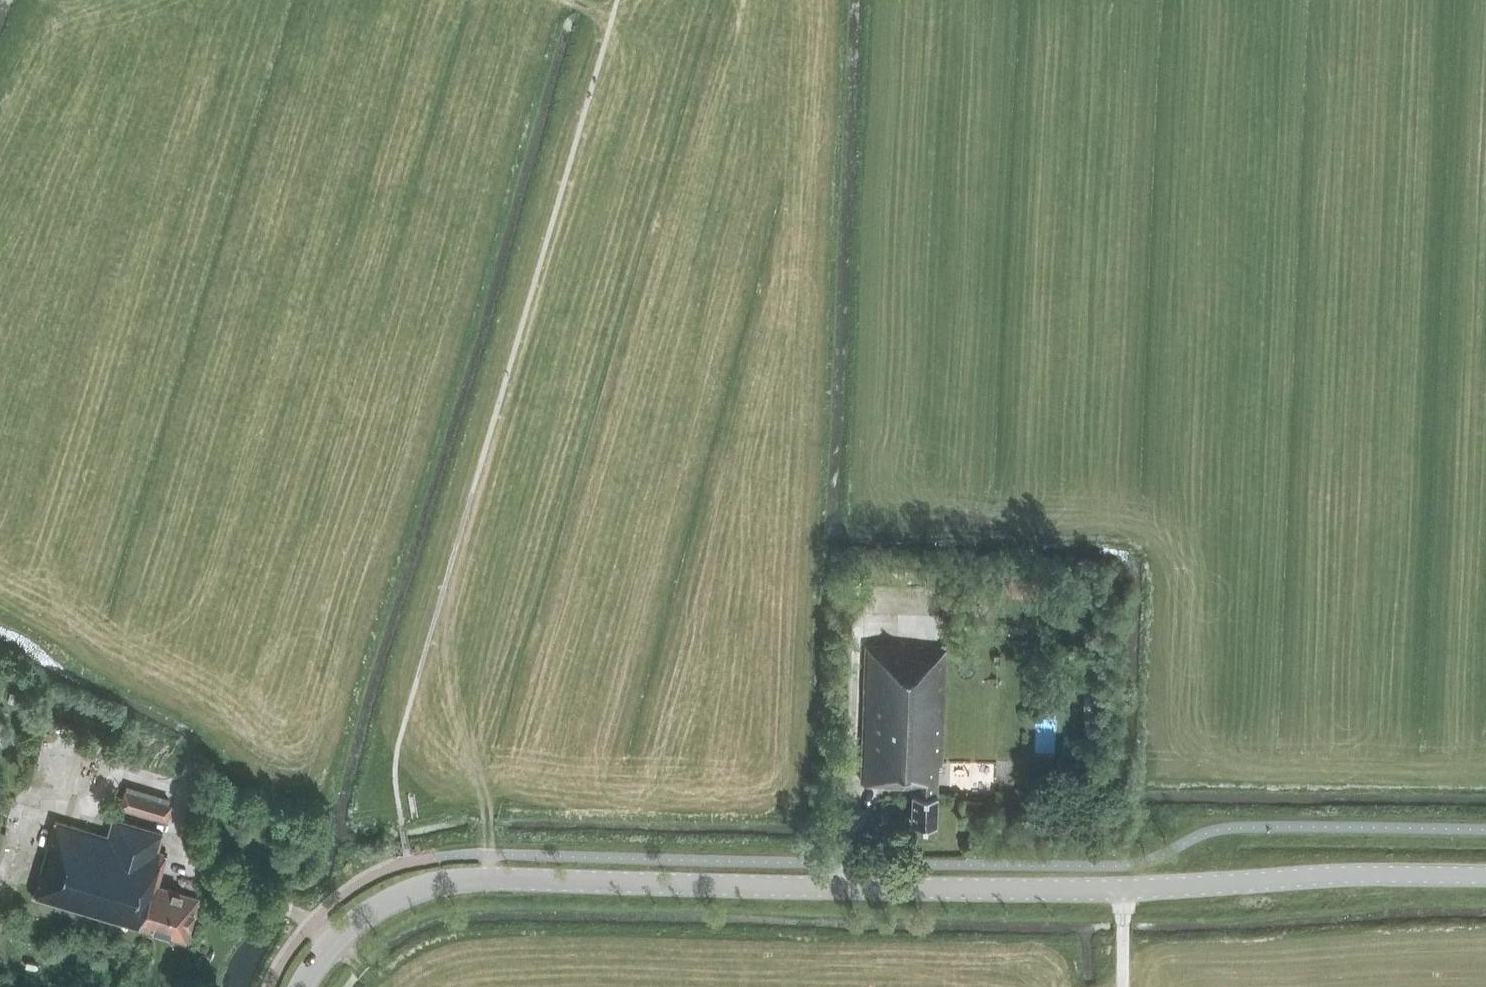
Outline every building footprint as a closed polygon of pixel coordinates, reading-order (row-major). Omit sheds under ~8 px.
[(941,762),(945,648),(865,646),(860,782),(882,783),(882,785),(912,786),(910,822),(935,823),(937,762),(941,762)] [(1077,742),(1064,741),(1063,754),(1077,755),(1077,742)] [(166,820),(171,805),(125,791),(120,806),(166,820)] [(184,939),(197,897),(156,885),(166,853),(157,850),(163,833),(113,818),(107,835),(55,820),(32,896),(139,928),(139,926),(184,939)]
